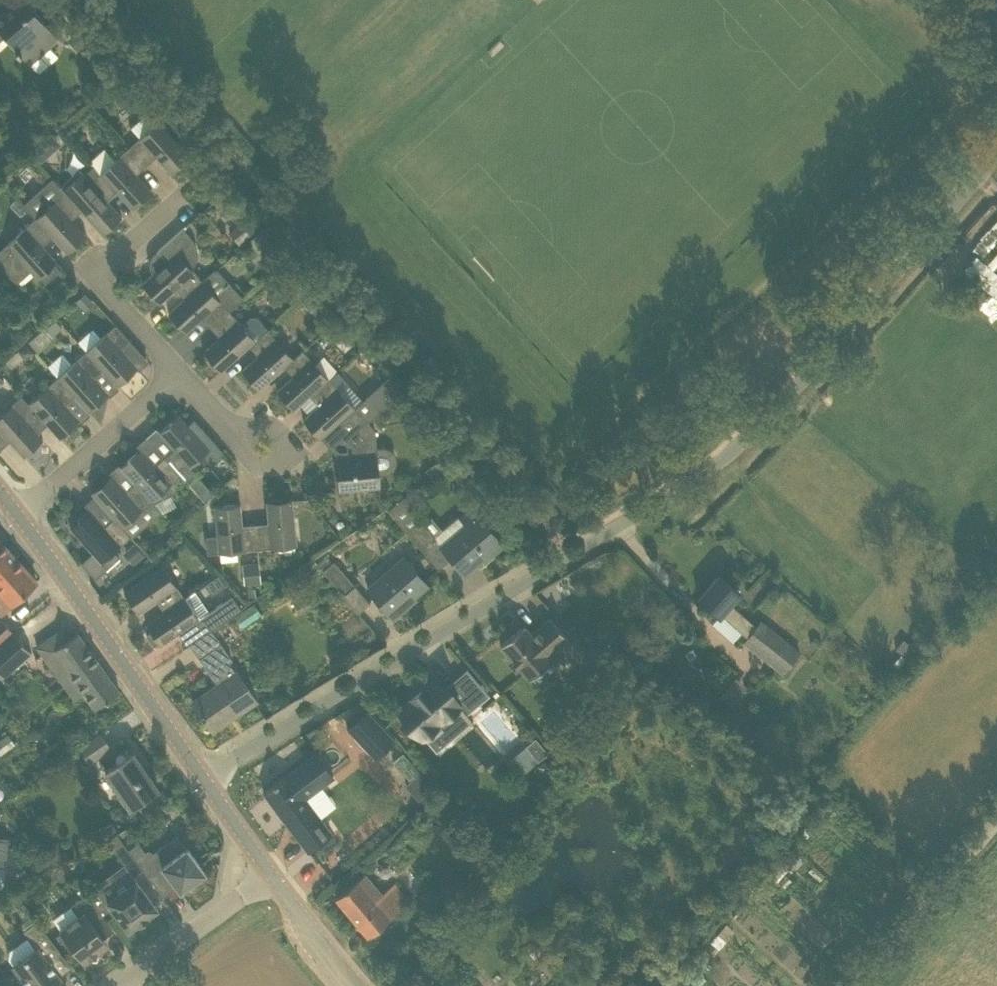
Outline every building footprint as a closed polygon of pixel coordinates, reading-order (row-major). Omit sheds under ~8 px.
[(15,4),(0,17),(0,36),(4,33),(26,58),(39,73),(60,55),(51,45),(59,38),(27,0),(12,0),(15,4)] [(77,51),(90,40),(80,28),(67,38),(77,51)] [(126,90),(134,83),(128,77),(120,83),(126,90)] [(156,156),(171,172),(190,154),(150,110),(133,126),(142,135),(130,146),(147,165),(156,156)] [(78,132),(79,124),(74,118),(64,126),(73,136),(78,132)] [(48,152),(41,143),(32,150),(40,159),(48,152)] [(118,191),(132,207),(151,189),(137,174),(147,165),(130,146),(101,173),(118,191)] [(82,210),(103,233),(122,216),(108,200),(118,191),(101,173),(94,165),(85,173),(81,168),(60,186),(65,191),(82,210)] [(53,237),(67,252),(87,234),(73,218),(82,210),(65,191),(35,217),(53,237)] [(18,282),(19,281),(16,278),(28,267),(38,278),(42,275),(46,279),(58,268),(54,264),(57,260),(46,247),(43,245),(53,237),(35,217),(0,249),(0,262),(18,282)] [(235,226),(246,239),(255,231),(245,219),(235,226)] [(142,283),(160,302),(175,289),(183,298),(203,281),(192,268),(196,263),(198,257),(198,251),(198,248),(195,242),(183,228),(153,255),(150,261),(151,268),(154,273),(142,283)] [(265,251),(273,244),(264,233),(256,241),(265,251)] [(169,312),(186,332),(202,317),(211,326),(229,310),(245,296),(219,266),(203,281),(183,298),(169,312)] [(312,311),(324,300),(314,289),(302,300),(312,311)] [(85,292),(76,300),(83,308),(92,300),(85,292)] [(251,315),(242,324),(229,310),(211,326),(220,337),(204,351),(221,370),(249,345),(268,328),(257,316),(251,315)] [(46,327),(29,340),(38,351),(55,337),(52,334),(63,325),(57,318),(46,327)] [(149,360),(116,324),(87,349),(118,385),(137,367),(139,369),(149,360)] [(258,355),(242,369),(259,389),(285,366),(294,357),(268,328),(249,345),(258,355)] [(34,352),(26,342),(18,350),(23,356),(25,356),(29,356),(34,352)] [(120,387),(118,385),(87,349),(57,375),(89,411),(108,393),(110,396),(120,387)] [(293,375),(277,389),(295,409),(311,395),(329,378),(303,349),(294,357),(285,366),(293,375)] [(374,370),(384,382),(390,388),(392,387),(394,389),(400,384),(392,375),(381,364),(374,370)] [(329,378),(311,395),(319,405),(303,418),(321,438),(335,424),(363,399),(338,370),(329,378)] [(47,424),(59,437),(79,420),(81,422),(91,413),(89,411),(57,375),(27,401),(47,424)] [(380,486),(379,474),(384,474),(387,473),(389,472),(392,471),(394,468),(395,465),(396,462),(397,459),(396,456),(395,454),(393,451),(391,449),(388,448),(386,447),(383,447),(377,447),(375,429),(368,421),(404,389),(400,384),(394,389),(392,387),(390,388),(384,382),(363,399),(335,424),(351,442),(353,457),(336,458),(339,490),(380,486)] [(0,415),(0,449),(9,440),(24,456),(43,438),(38,432),(47,424),(27,401),(22,395),(0,415)] [(146,436),(181,474),(209,449),(216,458),(224,451),(195,418),(189,424),(179,413),(160,431),(156,427),(146,436)] [(173,487),(172,483),(181,474),(146,436),(137,444),(140,448),(121,466),(155,502),(171,494),(173,491),(173,487)] [(437,462),(441,469),(459,458),(455,450),(437,462)] [(469,468),(461,458),(450,467),(456,473),(463,474),(469,468)] [(133,537),(162,510),(155,502),(121,466),(119,463),(109,472),(111,474),(91,492),(94,495),(131,535),(133,537)] [(96,578),(107,567),(119,557),(114,550),(131,535),(94,495),(85,503),(90,509),(70,527),(93,552),(82,562),(96,578)] [(297,545),(292,498),(266,500),(268,522),(255,523),(258,548),(297,545)] [(240,503),(214,506),(218,552),(258,548),(255,523),(243,525),(240,503)] [(394,516),(438,568),(451,557),(465,573),(501,541),(473,508),(460,519),(457,516),(443,528),(432,515),(423,523),(408,504),(405,506),(394,516)] [(133,564),(144,554),(134,543),(123,553),(133,564)] [(37,581),(7,549),(0,555),(0,590),(12,603),(37,581)] [(323,570),(359,611),(370,602),(334,561),(333,562),(327,555),(318,563),(323,570)] [(368,588),(393,616),(415,597),(414,595),(427,584),(404,557),(368,588)] [(261,582),(259,561),(242,563),(244,584),(261,582)] [(124,591),(139,612),(157,600),(164,611),(185,597),(163,564),(124,591)] [(719,573),(699,597),(747,637),(744,641),(783,673),(800,652),(762,620),(758,625),(731,602),(740,591),(719,573)] [(185,597),(164,611),(146,623),(152,631),(147,634),(154,644),(159,641),(161,645),(179,632),(187,643),(209,631),(211,629),(242,608),(232,594),(209,610),(195,590),(185,597)] [(295,603),(300,612),(312,605),(305,595),(295,603)] [(524,624),(501,644),(511,656),(508,659),(518,671),(522,668),(531,679),(554,660),(551,656),(570,640),(550,617),(531,633),(524,624)] [(12,629),(1,618),(0,619),(0,641),(12,629)] [(600,624),(592,638),(606,646),(614,631),(600,624)] [(75,699),(85,692),(96,708),(120,690),(78,632),(71,637),(64,627),(38,646),(75,699)] [(32,651),(12,629),(0,641),(0,676),(2,678),(32,651)] [(209,631),(190,643),(218,683),(193,701),(213,730),(257,699),(237,670),(230,660),(231,659),(211,629),(209,631)] [(816,647),(822,640),(815,635),(810,642),(816,647)] [(904,638),(896,648),(911,660),(919,650),(904,638)] [(436,678),(427,685),(426,684),(411,697),(399,709),(422,736),(440,721),(451,734),(468,719),(471,723),(474,721),(468,714),(466,712),(476,703),(478,702),(457,678),(444,687),(436,678)] [(348,728),(375,758),(396,738),(368,709),(348,728)] [(111,746),(101,732),(80,747),(90,761),(111,746)] [(257,763),(265,779),(314,753),(306,737),(257,763)] [(548,751),(536,737),(527,745),(539,759),(548,751)] [(131,807),(159,788),(133,750),(127,755),(125,753),(123,752),(121,751),(119,752),(116,756),(117,759),(118,761),(105,770),(131,807)] [(305,797),(334,775),(316,752),(287,773),(264,790),(309,850),(332,833),(305,797)] [(825,817),(832,808),(826,803),(819,812),(825,817)] [(112,821),(102,828),(108,837),(118,830),(112,821)] [(206,871),(186,847),(177,834),(153,852),(150,849),(147,848),(145,850),(138,841),(129,848),(145,870),(167,897),(165,895),(177,885),(181,890),(206,871)] [(0,836),(0,854),(7,855),(9,837),(0,836)] [(32,854),(21,839),(10,847),(21,862),(32,854)] [(145,870),(129,848),(123,842),(114,849),(135,877),(145,870)] [(309,890),(331,875),(319,858),(297,874),(309,890)] [(68,876),(63,870),(57,874),(61,880),(68,876)] [(366,871),(336,897),(369,936),(409,900),(394,883),(384,892),(366,871)] [(107,900),(118,914),(129,928),(138,921),(149,916),(158,907),(136,878),(107,900)] [(82,896),(87,893),(82,887),(77,890),(82,896)] [(17,891),(4,900),(11,911),(24,901),(17,891)] [(82,896),(71,904),(52,917),(62,930),(58,933),(69,948),(73,945),(85,961),(86,960),(97,958),(99,950),(109,944),(92,921),(102,913),(87,892),(87,893),(82,896)] [(62,978),(49,961),(61,951),(38,919),(23,930),(36,947),(13,964),(30,985),(55,985),(54,983),(62,978)] [(471,936),(474,926),(464,923),(462,933),(471,936)] [(9,975),(0,981),(0,985),(17,985),(9,975)]
